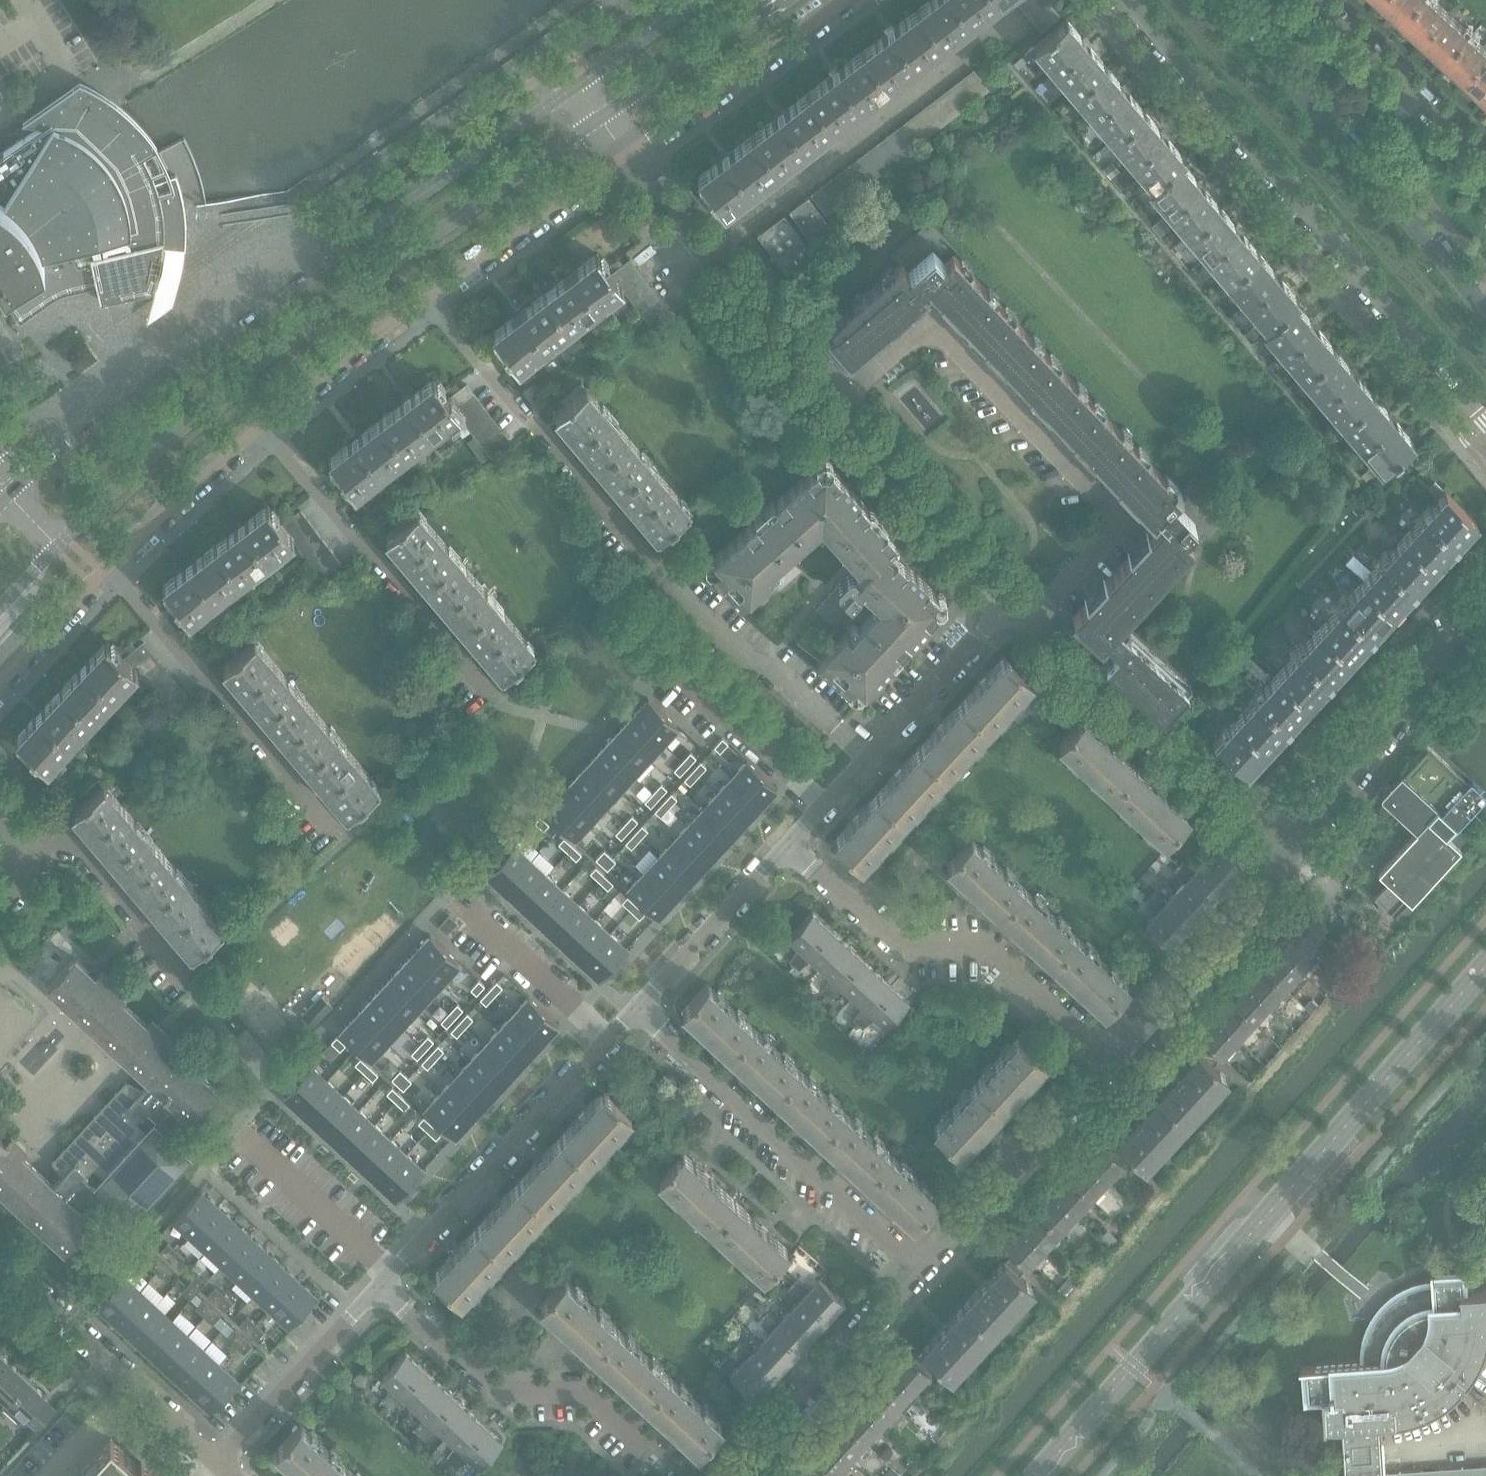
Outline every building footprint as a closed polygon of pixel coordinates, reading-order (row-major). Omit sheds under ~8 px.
[(918,9),(944,43),(999,1),(998,0),(929,0),(918,9)] [(1018,3),(1025,12),(1040,0),(1022,0),(1018,3)] [(1025,12),(1033,21),(1051,6),(1046,0),(1040,0),(1025,12)] [(1450,14),(1436,0),(1384,0),(1382,2),(1425,42),(1450,14)] [(1051,6),(1033,21),(1041,31),(1059,15),(1051,6)] [(918,9),(888,31),(863,50),(889,85),(944,43),(918,9)] [(1485,61),(1485,47),(1450,14),(1425,42),(1467,81),(1485,61)] [(1107,67),(1084,41),(1065,19),(1033,46),(1039,52),(1075,94),(1107,67)] [(1030,59),(1039,52),(1033,46),(1025,53),(1030,59)] [(863,50),(833,73),(808,93),(834,127),(889,85),(863,50)] [(1022,56),(1014,63),(1018,68),(1026,61),(1022,56)] [(1467,81),(1485,99),(1485,61),(1467,81)] [(1145,113),(1123,86),(1107,67),(1075,94),(1113,140),(1145,113)] [(964,78),(978,96),(988,89),(973,70),(964,78)] [(1053,72),(1043,80),(1043,81),(1048,86),(1058,78),(1053,72)] [(954,85),(969,104),(978,96),(964,78),(954,85)] [(30,124),(33,123),(42,124),(0,154),(0,294),(19,321),(51,299),(54,297),(58,295),(61,294),(65,292),(69,291),(96,285),(100,300),(108,299),(154,288),(159,271),(160,268),(161,262),(161,260),(163,254),(163,247),(174,248),(185,250),(186,241),(186,233),(186,224),(186,221),(185,216),(184,207),(190,206),(196,205),(206,204),(206,203),(198,205),(197,205),(194,191),(193,187),(190,176),(186,164),(178,146),(177,146),(161,154),(159,152),(158,152),(156,149),(150,140),(143,131),(136,122),(128,114),(119,106),(120,106),(114,101),(112,100),(104,94),(96,89),(88,85),(79,81),(77,82),(22,121),(27,122),(29,122),(30,124)] [(945,92),(959,111),(969,104),(954,85),(945,92)] [(935,99),(949,118),(959,111),(945,92),(935,99)] [(752,135),(778,169),(834,127),(808,93),(752,135)] [(926,107),(940,125),(949,118),(935,99),(926,107)] [(916,114),(930,133),(940,125),(926,107),(916,114)] [(1113,140),(1146,179),(1137,186),(1143,193),(1148,188),(1180,160),(1184,158),(1145,113),(1113,140)] [(907,121),(921,140),(930,133),(916,114),(907,121)] [(897,129),(911,147),(921,140),(907,121),(897,129)] [(887,136),(902,155),(911,147),(897,129),(887,136)] [(697,177),(711,196),(723,211),(778,169),(752,135),(697,177)] [(878,143),(892,162),(902,155),(887,136),(878,143)] [(868,150),(882,169),(892,162),(878,143),(868,150)] [(859,158),(873,176),(882,169),(868,150),(859,158)] [(850,164),(864,183),(873,176),(859,158),(850,164)] [(1220,207),(1198,181),(1180,160),(1148,188),(1188,234),(1220,207)] [(1112,162),(1104,169),(1111,177),(1119,171),(1112,162)] [(854,191),(864,183),(850,164),(840,172),(854,191)] [(830,180),(844,198),(854,191),(840,172),(830,180)] [(844,198),(830,180),(820,187),(835,206),(844,198)] [(825,213),(835,206),(820,187),(811,194),(825,213)] [(790,210),(812,240),(830,226),(808,197),(790,210)] [(1259,253),(1238,228),(1220,207),(1188,234),(1227,280),(1259,253)] [(758,234),(772,253),(787,273),(812,253),(783,215),(758,234)] [(1161,217),(1151,226),(1160,236),(1169,227),(1161,217)] [(885,276),(874,285),(892,307),(932,273),(947,289),(957,299),(977,279),(953,254),(956,251),(928,222),(892,253),(900,263),(885,276)] [(174,249),(164,248),(164,253),(163,256),(162,261),(162,263),(160,269),(146,322),(173,303),(178,287),(181,276),(182,269),(183,263),(184,258),(185,253),(185,250),(174,249)] [(612,273),(606,266),(599,257),(597,253),(544,294),(570,327),(623,288),(624,287),(622,284),(621,284),(619,282),(612,273)] [(1298,299),(1274,271),(1259,253),(1227,280),(1261,321),(1266,326),(1295,302),(1298,299)] [(630,259),(612,273),(619,282),(637,268),(630,259)] [(626,292),(645,278),(637,268),(619,282),(621,284),(622,284),(624,287),(623,288),(626,292)] [(633,302),(652,288),(645,278),(626,292),(633,302)] [(977,279),(957,299),(1001,345),(1022,326),(977,279)] [(835,327),(830,331),(844,348),(892,307),(874,285),(831,322),(835,327)] [(641,311),(659,297),(652,288),(633,302),(641,311)] [(544,294),(491,334),(493,337),(494,336),(515,363),(515,364),(517,367),(570,327),(544,294)] [(648,321),(667,307),(659,297),(641,311),(648,321)] [(1334,348),(1313,323),(1295,302),(1266,326),(1263,329),(1302,375),(1334,348)] [(667,307),(648,321),(655,331),(674,317),(667,307)] [(1022,326),(1001,345),(1045,392),(1066,372),(1022,326)] [(1373,395),(1352,369),(1334,348),(1302,375),(1341,422),(1373,395)] [(1066,372),(1045,392),(1089,438),(1110,419),(1066,372)] [(447,398),(443,393),(435,382),(436,382),(433,378),(381,418),(406,452),(458,413),(459,412),(457,408),(455,409),(455,408),(448,398),(447,398)] [(467,384),(448,398),(455,408),(474,394),(467,384)] [(554,413),(556,415),(577,441),(609,414),(586,387),(583,389),(580,384),(561,399),(565,404),(554,413)] [(534,385),(524,393),(531,401),(541,393),(534,385)] [(461,418),(481,403),(474,394),(455,408),(455,409),(457,408),(459,412),(458,413),(461,418)] [(1413,441),(1396,421),(1373,395),(1341,422),(1374,461),(1366,468),(1372,476),(1413,441)] [(469,427),(488,413),(481,403),(461,418),(469,427)] [(476,437),(495,422),(488,413),(469,427),(476,437)] [(577,441),(594,460),(617,487),(649,461),(609,414),(577,441)] [(330,461),(342,476),(351,488),(351,489),(353,492),(406,452),(381,418),(328,459),(330,461)] [(1110,419),(1089,438),(1134,485),(1155,465),(1110,419)] [(483,446),(502,432),(495,422),(476,437),(483,445),(483,446)] [(502,432),(483,446),(490,456),(509,442),(502,432)] [(483,445),(474,451),(482,462),(490,456),(483,446),(483,445)] [(617,487),(634,507),(658,535),(669,526),(672,530),(693,513),(689,509),(649,461),(617,487)] [(1155,465),(1134,485),(1170,523),(1146,549),(1167,568),(1190,543),(1194,546),(1200,540),(1226,511),(1193,477),(1193,476),(1181,489),(1174,482),(1172,484),(1155,465)] [(716,570),(712,573),(712,574),(740,605),(772,576),(779,569),(777,567),(780,564),(818,530),(820,533),(823,530),(857,569),(853,572),(851,570),(829,593),(826,597),(815,608),(834,626),(849,611),(853,615),(860,622),(856,626),(853,624),(847,631),(846,631),(817,662),(848,691),(852,687),(860,687),(864,690),(892,659),(889,657),(896,650),(900,650),(900,651),(901,650),(938,610),(938,609),(934,606),(934,598),(938,594),(937,594),(899,558),(898,558),(896,555),(895,557),(897,559),(896,561),(893,565),(889,568),(882,568),(877,565),(874,561),(890,546),(892,544),(896,540),(886,528),(885,528),(881,529),(868,513),(868,509),(869,509),(832,467),(827,470),(820,470),(816,466),(780,498),(774,503),(775,504),(775,508),(760,521),(756,521),(755,520),(755,521),(713,558),(717,562),(716,570)] [(1424,513),(1403,536),(1435,565),(1452,546),(1456,542),(1459,539),(1477,519),(1445,491),(1434,482),(1429,487),(1439,497),(1424,513)] [(385,536),(408,563),(424,582),(456,555),(416,508),(416,509),(412,504),(394,520),(397,525),(385,536)] [(288,533),(281,524),(276,517),(269,508),(270,507),(267,505),(214,546),(240,580),(293,539),(294,539),(291,535),(291,536),(288,533)] [(300,509),(281,524),(288,533),(307,519),(300,509)] [(296,543),(315,529),(307,519),(288,533),(291,536),(291,535),(294,539),(293,539),(296,543)] [(303,552),(322,538),(315,529),(296,543),(303,552)] [(1382,559),(1361,582),(1393,610),(1411,591),(1414,588),(1417,584),(1435,565),(1403,536),(1382,559)] [(311,562),(330,548),(322,538),(303,552),(311,562)] [(165,587),(176,602),(186,616),(186,617),(188,619),(240,580),(214,546),(162,585),(164,588),(165,587)] [(318,572),(337,557),(330,548),(311,562),(318,572)] [(1146,549),(1103,595),(1124,615),(1131,607),(1167,568),(1146,549)] [(424,582),(446,608),(463,628),(494,601),(456,555),(424,582)] [(337,557),(318,572),(326,581),(345,567),(337,557)] [(1340,604),(1319,627),(1351,656),(1369,636),(1372,633),(1375,630),(1393,610),(1361,582),(1340,604)] [(1103,595),(1084,616),(1105,635),(1108,638),(1118,647),(1105,661),(1162,714),(1186,688),(1186,687),(1190,683),(1162,658),(1129,627),(1139,615),(1131,607),(1124,615),(1103,595)] [(463,628),(485,653),(502,674),(514,664),(517,668),(536,653),(533,648),(494,601),(463,628)] [(810,625),(797,642),(820,659),(833,642),(810,625)] [(1298,650),(1277,673),(1309,701),(1327,682),(1330,679),(1333,676),(1351,656),(1319,627),(1298,650)] [(222,665),(246,693),(264,714),(296,687),(250,633),(231,649),(235,655),(222,665)] [(134,668),(132,666),(123,658),(117,652),(108,643),(109,643),(106,641),(61,689),(91,718),(136,671),(137,670),(134,667),(134,668)] [(143,642),(123,658),(132,666),(150,651),(143,642)] [(140,676),(158,661),(150,651),(132,666),(134,668),(134,667),(137,670),(136,671),(140,676)] [(962,702),(989,726),(1032,680),(1005,656),(962,702)] [(148,685),(166,670),(158,661),(140,676),(148,685)] [(155,694),(174,679),(166,670),(148,685),(155,694)] [(1256,695),(1235,718),(1267,747),(1285,727),(1288,724),(1291,721),(1309,701),(1277,673),(1256,695)] [(163,704),(182,689),(174,679),(155,694),(163,704)] [(264,714),(288,743),(306,764),(337,737),(296,687),(264,714)] [(19,740),(31,752),(44,763),(43,764),(46,766),(91,718),(61,689),(15,738),(18,740),(19,740)] [(171,713),(189,698),(182,689),(163,704),(171,713)] [(648,699),(632,715),(661,742),(676,725),(648,699)] [(920,747),(947,772),(989,726),(962,702),(920,747)] [(632,715),(618,731),(646,758),(661,742),(632,715)] [(1111,792),(1136,766),(1083,717),(1059,743),(1111,792)] [(1218,731),(1212,738),(1246,769),(1267,747),(1235,718),(1224,731),(1221,728),(1218,731)] [(618,731),(603,747),(632,774),(646,758),(618,731)] [(306,764),(329,791),(347,813),(360,802),(363,806),(381,791),(378,786),(337,737),(306,764)] [(1388,881),(1373,897),(1389,911),(1389,912),(1390,912),(1391,912),(1391,911),(1392,911),(1405,897),(1410,901),(1411,901),(1420,891),(1421,891),(1421,890),(1430,880),(1431,880),(1431,879),(1440,869),(1450,859),(1450,858),(1459,848),(1460,848),(1460,847),(1455,843),(1447,835),(1455,826),(1456,826),(1457,826),(1457,825),(1458,825),(1462,821),(1465,817),(1485,795),(1485,794),(1485,793),(1471,780),(1471,779),(1470,779),(1469,779),(1469,780),(1468,780),(1466,782),(1441,758),(1428,746),(1426,744),(1381,793),(1381,794),(1380,794),(1380,795),(1380,796),(1380,797),(1381,797),(1381,798),(1416,830),(1377,871),(1388,881)] [(715,746),(707,755),(713,760),(721,751),(715,746)] [(603,747),(588,763),(617,789),(632,774),(603,747)] [(878,793),(905,818),(947,772),(920,747),(878,793)] [(690,752),(682,761),(688,766),(696,758),(690,752)] [(746,760),(731,777),(760,803),(775,787),(746,760)] [(682,761),(674,770),(679,775),(688,766),(682,761)] [(700,762),(692,770),(698,776),(706,767),(700,762)] [(588,763),(574,779),(602,805),(617,789),(588,763)] [(1136,766),(1111,792),(1163,840),(1188,814),(1136,766)] [(692,770),(684,779),(690,785),(698,776),(692,770)] [(731,777),(716,793),(745,819),(760,803),(731,777)] [(72,810),(87,827),(111,856),(144,829),(103,781),(102,782),(99,779),(80,795),(83,799),(72,810)] [(574,779),(559,795),(588,821),(602,805),(574,779)] [(661,784),(652,793),(658,798),(666,789),(661,784)] [(652,793),(644,802),(650,807),(658,798),(652,793)] [(671,793),(663,802),(669,808),(677,799),(671,793)] [(716,793),(702,809),(730,835),(745,819),(716,793)] [(861,865),(863,863),(905,818),(878,793),(834,840),(861,865)] [(559,795),(544,811),(572,838),(588,821),(559,795)] [(663,802),(655,811),(660,816),(669,808),(663,802)] [(702,809),(687,825),(716,851),(730,835),(702,809)] [(631,816),(623,824),(629,830),(637,821),(631,816)] [(548,823),(542,829),(551,837),(556,831),(548,823)] [(623,824),(615,833),(621,839),(629,830),(623,824)] [(642,825),(633,834),(639,839),(647,831),(642,825)] [(687,825),(672,841),(701,867),(716,851),(687,825)] [(111,856),(128,875),(151,904),(184,876),(144,829),(111,856)] [(1244,868),(1245,868),(1246,867),(1208,832),(1203,838),(1213,851),(1205,860),(1230,884),(1244,868)] [(633,834),(625,843),(631,848),(639,839),(633,834)] [(563,838),(558,844),(567,852),(572,846),(563,838)] [(947,864),(966,883),(999,913),(1023,886),(971,838),(947,864)] [(672,841),(658,856),(686,883),(701,867),(672,841)] [(513,844),(487,873),(504,888),(530,860),(513,844)] [(572,846),(567,852),(576,860),(581,854),(572,846)] [(603,850),(595,859),(601,864),(609,856),(603,850)] [(609,856),(601,864),(607,870),(615,861),(609,856)] [(658,856),(643,872),(672,899),(686,883),(658,856)] [(530,860),(504,888),(519,903),(546,874),(530,860)] [(1230,884),(1205,860),(1196,870),(1182,860),(1178,865),(1215,900),(1230,884)] [(1215,900),(1178,865),(1173,870),(1184,883),(1175,892),(1201,915),(1215,900)] [(595,867),(590,873),(599,881),(604,875),(595,867)] [(643,872),(628,889),(656,915),(672,899),(643,872)] [(546,874),(519,903),(535,918),(562,889),(546,874)] [(604,875),(599,881),(607,889),(613,883),(604,875)] [(151,904),(168,923),(192,952),(204,941),(207,944),(226,929),(223,924),(224,924),(184,876),(151,904)] [(999,913),(1032,943),(1051,961),(1076,935),(1023,886),(999,913)] [(562,889),(535,918),(551,932),(578,904),(562,889)] [(1201,915),(1175,892),(1166,902),(1153,892),(1149,897),(1186,931),(1201,915)] [(627,896),(621,902),(630,910),(636,904),(627,896)] [(1172,947),(1171,947),(1186,931),(1149,897),(1144,902),(1155,914),(1145,924),(1171,948),(1172,947)] [(1409,902),(1395,917),(1403,924),(1416,909),(1409,902)] [(578,904),(551,932),(567,947),(594,918),(578,904)] [(636,904),(630,910),(639,918),(645,913),(636,904)] [(794,965),(828,928),(812,913),(813,913),(812,912),(788,937),(799,947),(789,960),(794,965)] [(449,914),(438,926),(447,934),(458,923),(449,914)] [(594,918),(567,947),(583,962),(609,933),(594,918)] [(58,930),(65,936),(66,937),(75,926),(68,919),(58,930)] [(821,967),(844,942),(828,928),(794,965),(799,969),(811,958),(821,967)] [(609,933),(583,962),(600,977),(626,948),(609,933)] [(430,935),(414,952),(443,978),(458,962),(430,935)] [(1051,961),(1078,986),(1104,1010),(1128,983),(1076,935),(1051,961)] [(826,994),(860,957),(844,942),(821,967),(831,976),(821,989),(826,994)] [(400,968),(428,994),(443,978),(414,952),(400,968)] [(75,957),(48,987),(150,1081),(142,1090),(128,1082),(115,1096),(106,1106),(94,1119),(64,1151),(53,1163),(61,1177),(54,1186),(19,1154),(25,1147),(11,1134),(5,1141),(0,1136),(0,1190),(64,1249),(91,1220),(89,1219),(66,1197),(87,1174),(82,1169),(89,1161),(105,1175),(95,1186),(108,1198),(115,1205),(132,1220),(133,1219),(190,1157),(190,1158),(191,1157),(167,1135),(153,1123),(144,1132),(129,1118),(137,1111),(141,1114),(144,1110),(162,1092),(186,1114),(187,1116),(214,1087),(189,1064),(190,1063),(179,1053),(178,1053),(175,1050),(173,1049),(179,1042),(152,1017),(146,1024),(146,1023),(121,1000),(127,994),(101,970),(95,976),(75,957)] [(853,997),(876,972),(860,957),(826,994),(830,998),(843,988),(853,997)] [(385,984),(414,1010),(428,994),(400,968),(385,984)] [(857,1023),(892,986),(876,972),(853,997),(862,1006),(852,1019),(857,1023)] [(476,995),(484,986),(478,980),(470,989),(476,994),(476,995)] [(497,982),(489,991),(494,996),(503,988),(497,982)] [(728,1053),(753,1026),(707,983),(682,1010),(728,1053)] [(370,999),(399,1026),(414,1010),(385,984),(370,999)] [(892,986),(857,1023),(862,1028),(875,1017),(885,1027),(909,1001),(908,1000),(907,1001),(892,986)] [(489,991),(480,1000),(486,1005),(494,996),(489,991)] [(301,1015),(312,1026),(332,1005),(321,995),(301,1015)] [(528,997),(513,1013),(541,1040),(557,1023),(528,997)] [(1312,1010),(1318,1004),(1312,998),(1306,1004),(1312,1010)] [(356,1015),(384,1042),(399,1026),(370,999),(356,1015)] [(454,1018),(463,1009),(462,1009),(457,1004),(448,1013),(454,1018)] [(446,1027),(454,1018),(448,1013),(440,1021),(446,1027)] [(513,1013),(498,1029),(527,1056),(541,1040),(513,1013)] [(467,1014),(459,1023),(465,1028),(473,1019),(467,1014)] [(356,1015),(340,1032),(369,1058),(384,1042),(356,1015)] [(459,1023),(451,1032),(457,1037),(465,1028),(459,1023)] [(753,1026),(728,1053),(774,1095),(799,1068),(753,1026)] [(498,1029),(484,1045),(512,1072),(527,1056),(498,1029)] [(425,1050),(433,1041),(427,1035),(419,1044),(425,1050)] [(345,1045),(336,1036),(336,1037),(331,1042),(340,1050),(345,1045)] [(289,1039),(277,1050),(283,1056),(295,1045),(289,1039)] [(417,1059),(425,1050),(419,1044),(411,1053),(417,1059)] [(484,1045),(469,1061),(498,1087),(512,1072),(484,1045)] [(438,1046),(430,1054),(436,1060),(444,1051),(438,1046)] [(430,1054),(422,1063),(428,1069),(436,1060),(430,1054)] [(363,1072),(369,1066),(360,1058),(355,1064),(363,1072)] [(469,1061),(454,1077),(483,1103),(498,1087),(469,1061)] [(310,1065),(284,1093),(300,1109),(327,1080),(310,1065)] [(369,1066),(363,1072),(372,1080),(378,1074),(369,1066)] [(774,1095),(780,1100),(802,1121),(821,1137),(845,1111),(799,1068),(774,1095)] [(397,1084),(405,1076),(403,1073),(399,1070),(391,1079),(397,1084)] [(406,1076),(398,1085),(404,1090),(412,1082),(406,1076)] [(454,1077),(440,1093),(468,1119),(483,1103),(454,1077)] [(342,1095),(327,1080),(300,1109),(316,1123),(342,1095)] [(392,1087),(386,1093),(395,1101),(401,1096),(392,1087)] [(604,1090),(562,1135),(589,1160),(631,1115),(604,1090)] [(440,1093),(424,1109),(453,1136),(468,1119),(440,1093)] [(358,1109),(342,1095),(316,1123),(332,1138),(358,1109)] [(401,1096),(395,1101),(404,1110),(409,1104),(401,1096)] [(374,1124),(358,1109),(332,1138),(348,1153),(374,1124)] [(840,1156),(849,1164),(866,1180),(891,1154),(845,1111),(821,1137),(840,1156)] [(423,1117),(418,1123),(427,1131),(432,1125),(423,1117)] [(390,1139),(374,1124),(348,1153),(364,1167),(390,1139)] [(432,1125),(427,1131),(436,1139),(441,1133),(432,1125)] [(519,1181),(546,1206),(589,1160),(562,1135),(519,1181)] [(406,1153),(390,1139),(364,1167),(380,1182),(406,1153)] [(735,1200),(724,1190),(682,1151),(658,1178),(710,1226),(735,1200)] [(406,1153),(380,1182),(396,1197),(423,1169),(406,1153)] [(866,1180),(893,1205),(912,1223),(937,1196),(891,1154),(866,1180)] [(477,1228),(504,1252),(546,1206),(519,1181),(477,1228)] [(217,1206),(201,1190),(175,1218),(192,1234),(217,1206)] [(787,1248),(759,1223),(735,1200),(710,1226),(763,1275),(787,1248)] [(207,1248),(233,1220),(217,1206),(192,1234),(207,1248)] [(223,1263),(249,1235),(233,1220),(207,1248),(223,1263)] [(504,1252),(477,1228),(434,1274),(460,1299),(504,1252)] [(239,1278),(265,1250),(249,1235),(223,1263),(239,1278)] [(167,1243),(159,1251),(168,1259),(176,1250),(167,1243)] [(176,1250),(168,1259),(176,1267),(184,1258),(176,1250)] [(255,1292),(281,1264),(265,1250),(239,1278),(255,1292)] [(155,1256),(147,1264),(156,1272),(164,1264),(155,1256)] [(1004,1261),(980,1287),(963,1305),(992,1332),(1033,1288),(1004,1261)] [(164,1264),(156,1272),(164,1280),(172,1271),(164,1264)] [(271,1307),(297,1279),(281,1264),(255,1292),(271,1307)] [(1381,1422),(1394,1421),(1404,1419),(1413,1417),(1423,1414),(1432,1410),(1441,1406),(1449,1400),(1457,1394),(1466,1385),(1463,1382),(1466,1379),(1470,1381),(1474,1375),(1479,1367),(1484,1359),(1485,1354),(1485,1289),(1466,1290),(1465,1274),(1435,1276),(1434,1271),(1433,1271),(1434,1284),(1427,1285),(1420,1286),(1413,1289),(1407,1292),(1400,1295),(1393,1300),(1394,1309),(1385,1320),(1376,1320),(1372,1328),(1369,1335),(1367,1341),(1366,1349),(1365,1356),(1365,1363),(1301,1367),(1301,1368),(1307,1368),(1309,1398),(1325,1397),(1327,1426),(1329,1426),(1329,1425),(1342,1424),(1346,1475),(1384,1475),(1381,1422)] [(140,1290),(123,1274),(97,1303),(114,1318),(140,1290)] [(206,1282),(197,1274),(189,1283),(198,1291),(206,1282)] [(592,1353),(617,1327),(564,1278),(540,1305),(592,1353)] [(791,1284),(829,1318),(843,1302),(844,1302),(845,1302),(819,1278),(809,1288),(796,1279),(791,1284)] [(313,1294),(297,1279),(271,1307),(287,1322),(313,1294)] [(190,1299),(198,1291),(189,1283),(181,1291),(190,1299)] [(829,1318),(791,1284),(787,1288),(798,1301),(789,1311),(814,1334),(829,1318)] [(215,1287),(207,1295),(216,1303),(224,1294),(215,1287)] [(156,1304),(140,1290),(114,1318),(130,1332),(156,1304)] [(224,1294),(216,1303),(224,1311),(232,1302),(224,1294)] [(203,1300),(195,1308),(203,1316),(211,1308),(203,1300)] [(761,1300),(754,1307),(762,1314),(768,1307),(761,1300)] [(171,1319),(156,1304),(130,1332),(146,1347),(171,1319)] [(963,1305),(939,1331),(921,1350),(951,1378),(992,1332),(963,1305)] [(211,1308),(203,1316),(212,1324),(220,1315),(211,1308)] [(762,1315),(780,1332),(800,1350),(814,1334),(789,1311),(780,1320),(767,1310),(762,1315)] [(768,1333),(760,1342),(785,1366),(800,1350),(780,1332),(762,1315),(758,1320),(768,1333)] [(247,1316),(239,1325),(247,1332),(255,1324),(247,1316)] [(187,1334),(171,1319),(146,1347),(161,1362),(187,1334)] [(255,1324),(247,1332),(256,1340),(264,1332),(255,1324)] [(617,1327),(592,1353),(644,1401),(669,1375),(617,1327)] [(235,1329),(227,1338),(235,1345),(243,1337),(235,1329)] [(203,1348),(187,1334),(161,1362),(177,1376),(203,1348)] [(243,1337),(235,1345),(244,1353),(252,1345),(243,1337)] [(733,1347),(771,1381),(785,1366),(760,1342),(751,1352),(738,1342),(733,1347)] [(771,1381),(733,1347),(729,1352),(739,1365),(730,1375),(756,1398),(756,1397),(771,1381)] [(219,1363),(203,1348),(177,1376),(193,1391),(219,1363)] [(387,1404),(422,1367),(406,1353),(406,1352),(405,1351),(382,1377),(392,1386),(382,1400),(387,1404)] [(890,1370),(912,1391),(928,1373),(906,1352),(890,1370)] [(11,1363),(0,1353),(0,1375),(11,1363)] [(0,1375),(0,1395),(6,1401),(1,1406),(2,1407),(28,1379),(11,1363),(0,1375)] [(236,1378),(219,1363),(193,1391),(210,1406),(236,1378)] [(405,1398),(414,1407),(438,1382),(422,1367),(387,1404),(392,1409),(405,1398)] [(912,1391),(890,1370),(874,1387),(897,1408),(912,1391)] [(360,1372),(353,1377),(357,1386),(365,1388),(368,1374),(360,1372)] [(669,1375),(644,1401),(697,1450),(721,1423),(669,1375)] [(55,1408),(49,1402),(43,1397),(45,1395),(28,1379),(2,1407),(19,1423),(24,1417),(36,1428),(55,1408)] [(414,1429),(419,1434),(454,1397),(438,1382),(414,1407),(424,1416),(414,1429)] [(858,1404),(881,1425),(897,1408),(874,1387),(858,1404)] [(436,1427),(446,1436),(469,1411),(454,1397),(419,1434),(424,1438),(436,1427)] [(881,1425),(858,1404),(842,1421),(865,1442),(881,1425)] [(446,1458),(451,1463),(485,1426),(469,1411),(446,1436),(456,1445),(446,1458)] [(826,1439),(849,1460),(865,1442),(842,1421),(826,1439)] [(350,1469),(301,1424),(276,1450),(303,1475),(344,1475),(350,1469)] [(485,1426),(451,1463),(456,1467),(468,1457),(479,1466),(502,1441),(501,1440),(485,1426)] [(141,1462),(138,1465),(110,1439),(80,1471),(81,1471),(86,1475),(156,1475),(141,1462)] [(826,1439),(810,1456),(832,1475),(834,1475),(849,1460),(826,1439)] [(913,1474),(922,1465),(913,1457),(905,1466),(913,1474)] [(1444,1475),(1485,1475),(1485,1465),(1443,1468),(1444,1475)]
